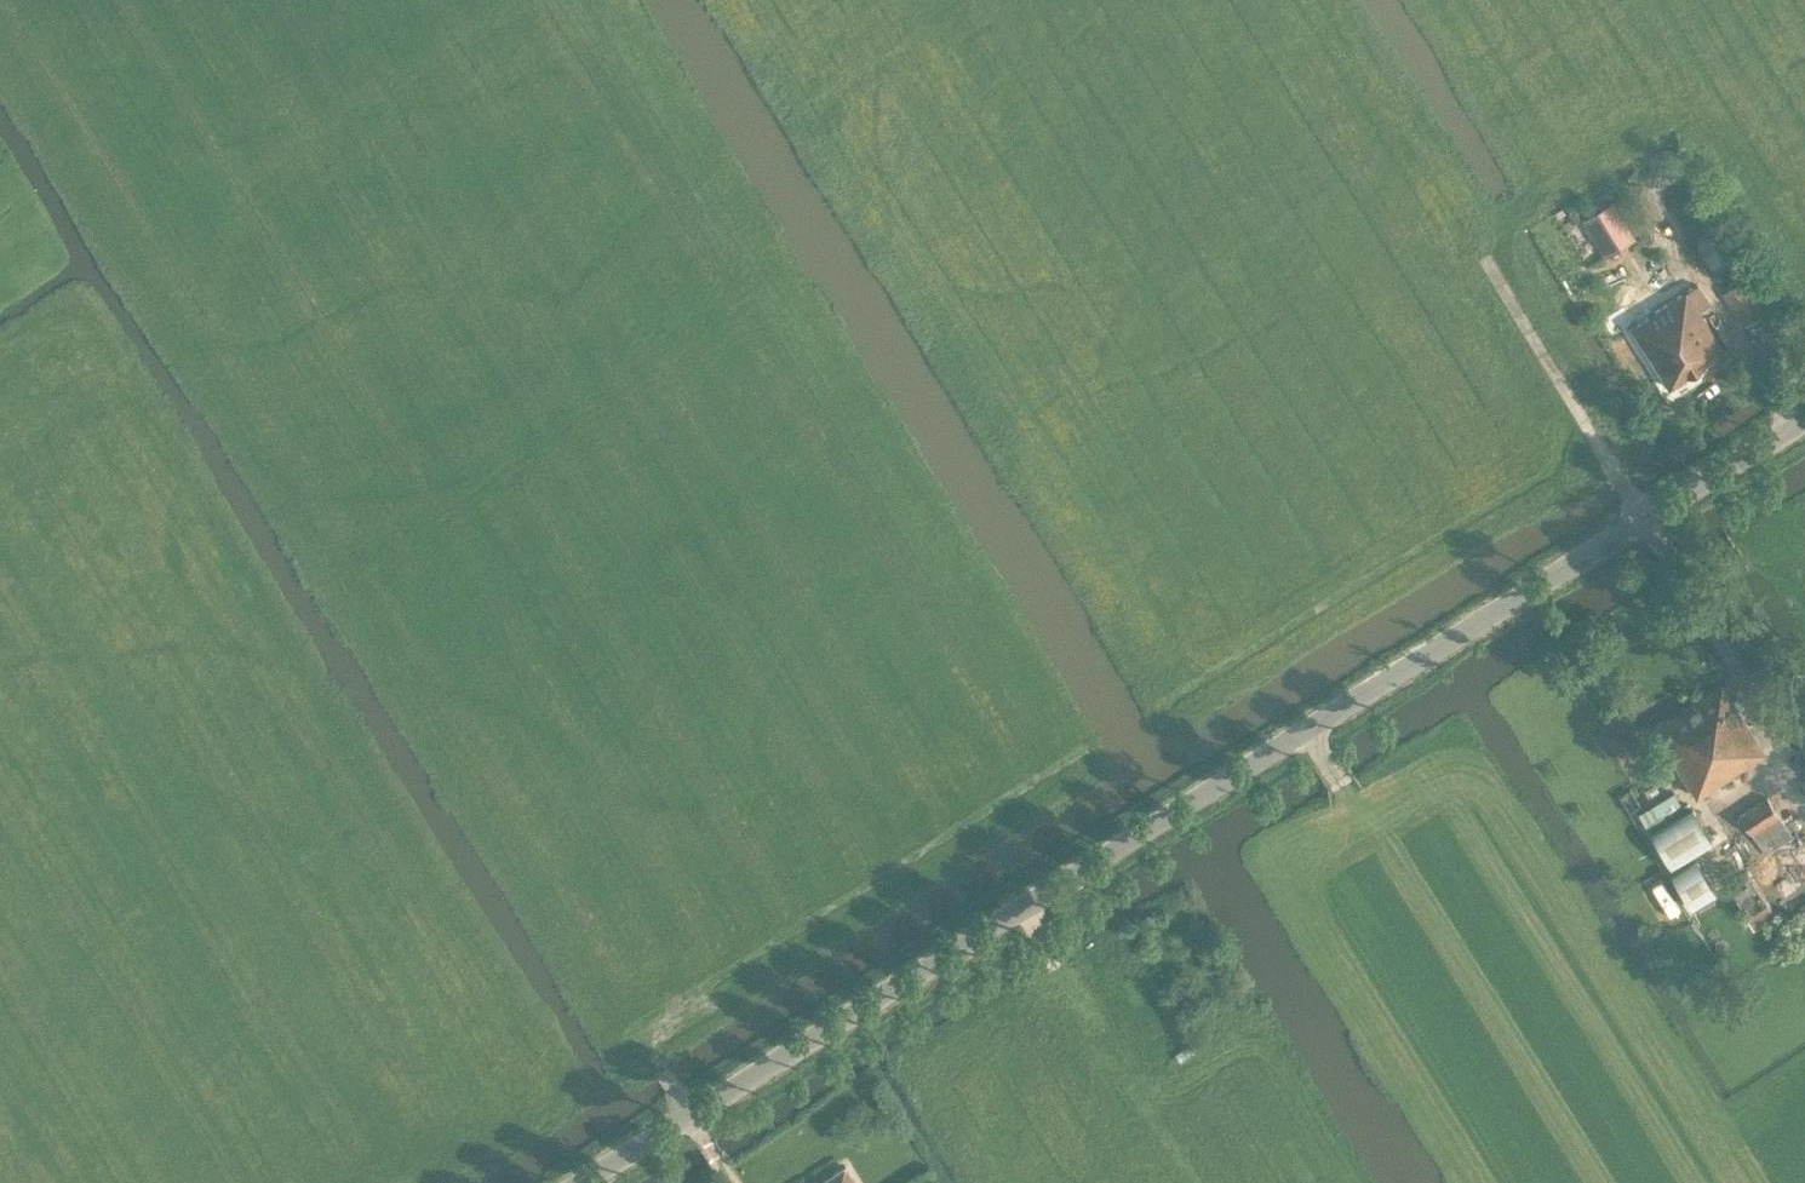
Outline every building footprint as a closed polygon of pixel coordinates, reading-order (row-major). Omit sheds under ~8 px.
[(1582,218),(1605,255),(1636,237),(1613,199),(1582,218)] [(1781,299),(1759,266),(1723,290),(1744,323),(1781,299)] [(1699,308),(1700,307),(1710,301),(1698,282),(1629,325),(1669,386),(1725,350),(1699,308)] [(1654,725),(1697,795),(1746,764),(1745,762),(1763,749),(1722,684),(1654,725)] [(1766,853),(1794,835),(1767,795),(1738,812),(1766,853)] [(1670,864),(1711,839),(1691,806),(1650,831),(1670,864)] [(1690,905),(1715,890),(1696,857),(1671,872),(1690,905)] [(1753,929),(1776,915),(1746,869),(1726,882),(1753,929)] [(1665,875),(1654,881),(1672,913),(1683,907),(1665,875)] [(844,1163),(814,1182),(856,1182),(844,1163)]
